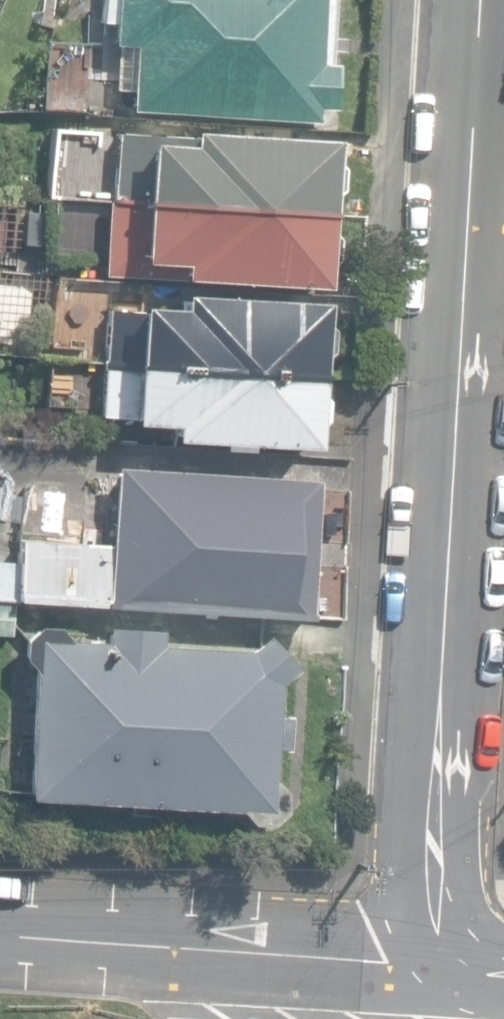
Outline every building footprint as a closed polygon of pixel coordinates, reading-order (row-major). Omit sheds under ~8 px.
[(317,122),(319,109),(333,110),(336,62),(328,61),(332,0),(100,0),(99,25),(113,26),(112,45),(133,46),(129,110),(317,122)] [(113,197),(112,201),(325,214),(330,140),(269,136),(271,122),(236,120),(235,136),(188,133),(188,145),(155,142),(155,133),(116,130),(113,197)] [(325,214),(112,201),(92,200),(91,233),(109,233),(111,233),(109,253),(111,253),(110,269),(145,272),(145,261),(177,262),(177,278),(321,285),(325,214)] [(28,230),(29,206),(0,204),(0,228),(28,230)] [(103,361),(317,374),(320,301),(177,294),(177,306),(137,304),(136,310),(107,308),(103,361)] [(317,374),(103,361),(100,415),(128,417),(128,424),(169,425),(168,440),(313,448),(317,374)] [(15,601),(15,598),(309,617),(319,480),(136,468),(116,466),(111,545),(19,538),(17,562),(0,561),(0,600),(15,601)] [(15,601),(0,600),(0,637),(12,638),(15,601)] [(251,824),(269,824),(283,810),(284,792),(272,778),(277,749),(288,748),(289,716),(277,716),(279,682),(295,668),(264,635),(249,649),(159,645),(159,629),(105,628),(105,641),(65,641),(57,628),(37,626),(36,626),(24,639),(24,657),(32,669),(27,797),(237,809),(251,824)]
